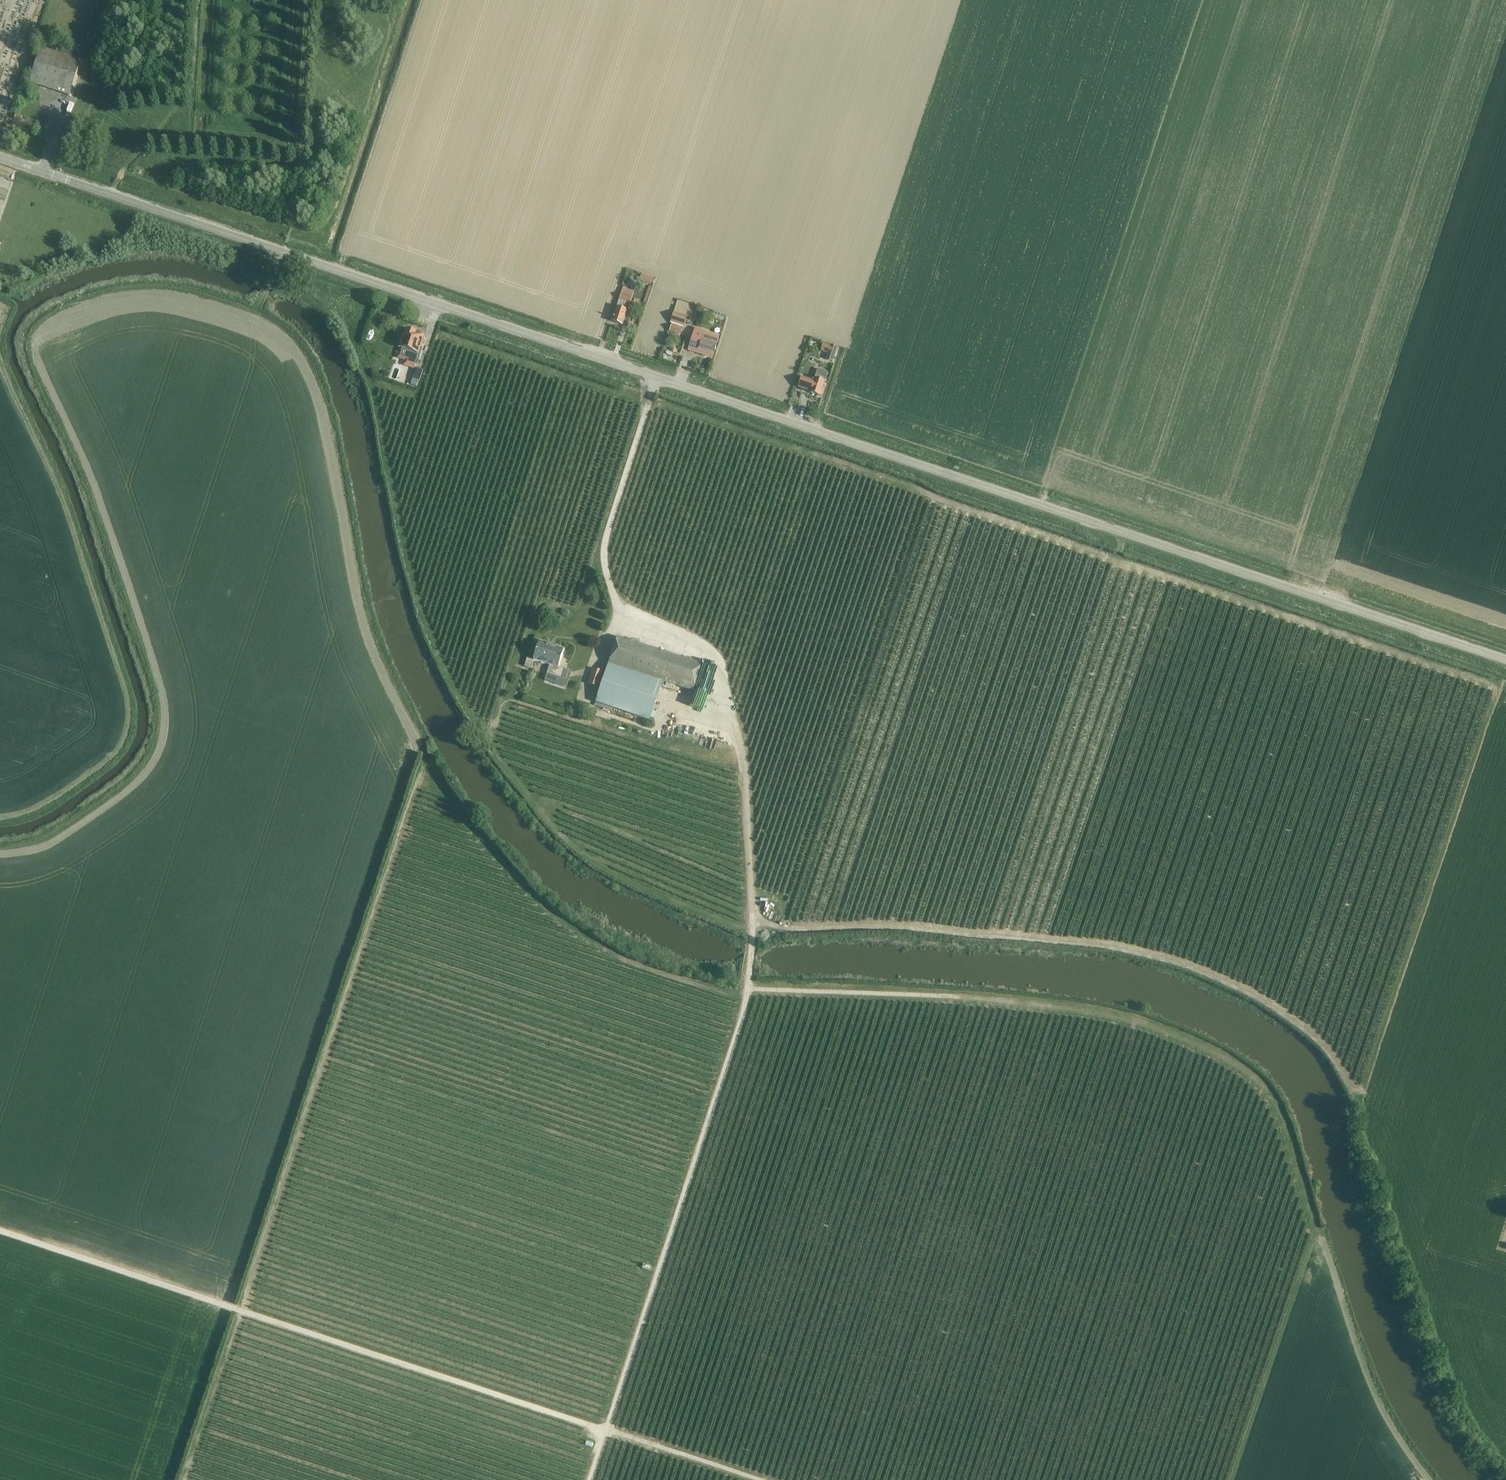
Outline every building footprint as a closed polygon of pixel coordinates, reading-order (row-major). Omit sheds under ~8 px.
[(70,96),(78,74),(82,61),(42,48),(30,83),(70,96)] [(642,274),(640,280),(652,284),(654,278),(642,274)] [(626,317),(633,293),(623,289),(612,322),(628,327),(630,318),(626,317)] [(674,312),(671,322),(684,327),(687,317),(674,312)] [(680,335),(682,329),(672,326),(670,332),(680,335)] [(695,329),(688,351),(698,354),(699,351),(703,353),(703,355),(713,359),(718,341),(704,336),(705,333),(695,329)] [(401,346),(398,357),(406,359),(404,365),(409,367),(415,369),(416,365),(422,348),(419,347),(423,335),(416,333),(415,332),(413,331),(411,330),(408,330),(407,330),(404,339),(402,340),(400,344),(401,346)] [(830,347),(825,345),(823,352),(828,354),(826,360),(833,363),(838,348),(831,345),(830,347)] [(410,385),(410,386),(416,388),(419,381),(423,370),(416,367),(412,379),(410,385)] [(802,378),(798,388),(810,392),(809,393),(820,397),(828,373),(817,370),(813,381),(802,378)] [(596,702),(651,719),(663,681),(693,690),(701,664),(617,637),(596,702)] [(540,641),(533,661),(550,666),(547,673),(561,678),(564,669),(558,667),(564,649),(540,641)] [(599,687),(604,672),(593,668),(588,683),(599,687)]
